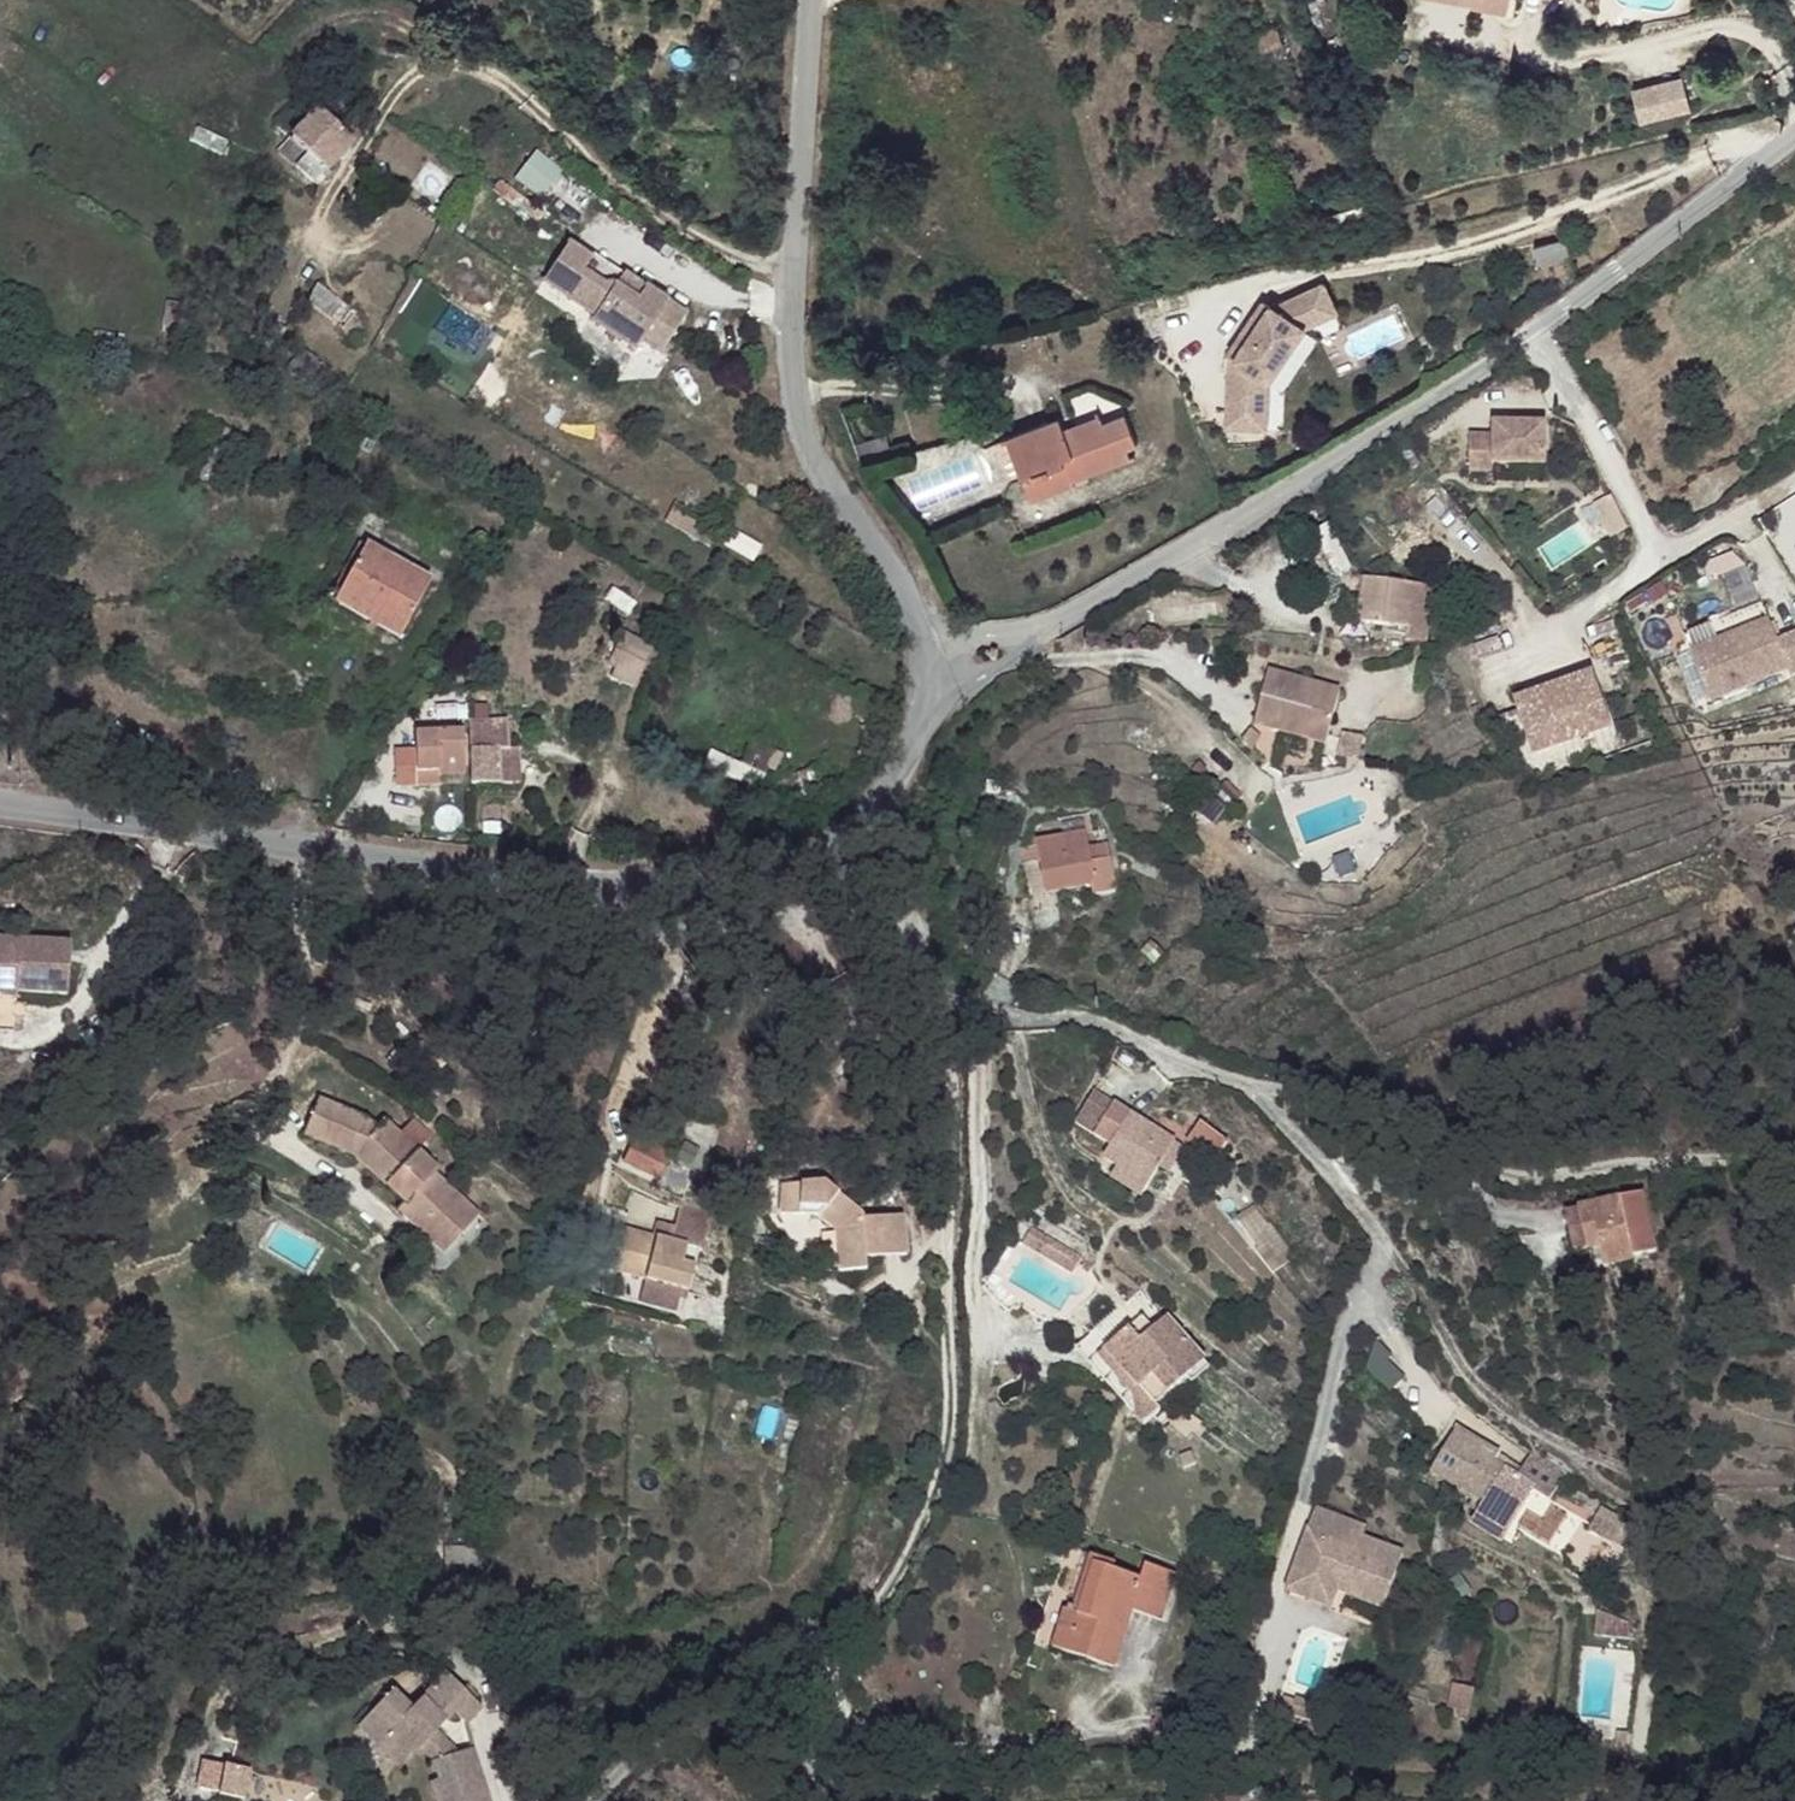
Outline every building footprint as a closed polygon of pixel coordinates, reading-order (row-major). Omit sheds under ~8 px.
[(1508,8),(1510,0),(1461,0),(1508,8)] [(1284,44),(1277,26),(1253,36),(1261,55),(1284,44)] [(1635,122),(1688,115),(1684,79),(1631,86),(1635,122)] [(313,184),(353,143),(319,110),(279,152),(313,184)] [(535,153),(516,177),(540,196),(559,172),(535,153)] [(545,214),(500,180),(492,190),(537,224),(545,214)] [(1571,257),(1566,238),(1533,246),(1538,265),(1571,257)] [(686,315),(667,303),(645,288),(640,295),(619,280),(605,284),(584,271),(592,259),(568,244),(542,283),(594,318),(591,323),(635,353),(641,342),(660,355),(686,315)] [(623,275),(595,256),(592,259),(584,271),(605,284),(619,280),(623,275)] [(1226,353),(1227,354),(1223,429),(1264,432),(1268,384),(1305,331),(1338,316),(1325,286),(1273,309),(1265,302),(1226,353)] [(1128,450),(1138,446),(1125,413),(1102,421),(1100,414),(1064,428),(1060,417),(1007,437),(1023,480),(1029,477),(1030,481),(1051,472),(1051,471),(1066,464),(1073,482),(1131,459),(1128,450)] [(1545,466),(1546,424),(1493,424),(1493,434),(1469,434),(1469,472),(1492,472),(1493,465),(1545,466)] [(216,485),(240,434),(225,427),(212,455),(210,454),(199,477),(216,485)] [(893,457),(886,437),(854,446),(861,466),(893,457)] [(1032,503),(1075,485),(1073,482),(1066,464),(1051,471),(1051,472),(1030,481),(1029,477),(1023,480),(1032,503)] [(722,528),(677,501),(665,521),(710,548),(722,528)] [(348,580),(365,546),(359,543),(341,576),(348,580)] [(400,638),(431,582),(365,546),(348,580),(336,602),(400,638)] [(1426,643),(1433,584),(1365,577),(1359,621),(1394,625),(1407,627),(1406,640),(1426,643)] [(1777,640),(1761,602),(1717,620),(1719,626),(1685,640),(1709,701),(1787,668),(1790,675),(1794,673),(1794,632),(1777,640)] [(618,634),(624,623),(609,615),(603,626),(618,634)] [(1405,650),(1407,627),(1394,625),(1391,649),(1405,650)] [(635,691),(653,648),(623,633),(606,668),(614,671),(610,681),(635,691)] [(1325,743),(1340,690),(1268,670),(1253,723),(1325,743)] [(1587,671),(1507,699),(1527,756),(1607,727),(1587,671)] [(510,748),(508,720),(469,722),(471,784),(512,783),(511,760),(510,748)] [(1250,747),(1260,734),(1251,728),(1242,740),(1250,747)] [(464,776),(462,730),(414,732),(415,749),(394,750),(395,786),(441,786),(441,777),(464,776)] [(1357,760),(1363,735),(1345,731),(1339,755),(1357,760)] [(764,775),(775,754),(751,742),(740,764),(764,775)] [(520,760),(519,747),(510,748),(511,760),(520,760)] [(1086,834),(1085,826),(1082,824),(1062,828),(1064,838),(1086,834)] [(1089,849),(1086,834),(1064,838),(1036,843),(1045,894),(1093,884),(1095,896),(1116,892),(1109,861),(1092,865),(1089,849)] [(1109,861),(1106,846),(1089,849),(1092,865),(1109,861)] [(841,882),(862,871),(856,859),(845,864),(835,870),(841,882)] [(71,942),(0,938),(0,990),(1,990),(18,991),(68,994),(71,942)] [(435,1173),(438,1169),(384,1119),(377,1126),(367,1118),(319,1098),(303,1134),(353,1155),(403,1203),(397,1210),(444,1253),(480,1215),(435,1173)] [(1102,1116),(1079,1106),(1062,1138),(1088,1150),(1102,1116)] [(1154,1140),(1102,1116),(1088,1150),(1104,1158),(1100,1175),(1113,1182),(1156,1199),(1177,1151),(1164,1145),(1160,1155),(1150,1150),(1154,1140)] [(1197,1137),(1231,1141),(1201,1125),(1197,1137)] [(657,1179),(669,1154),(635,1137),(622,1163),(657,1179)] [(1223,1160),(1231,1141),(1197,1137),(1192,1147),(1223,1160)] [(1164,1145),(1154,1140),(1150,1150),(1160,1155),(1164,1145)] [(907,1255),(904,1214),(867,1218),(837,1193),(823,1181),(799,1183),(780,1185),(779,1214),(815,1215),(833,1230),(836,1272),(865,1271),(864,1258),(907,1255)] [(1152,1209),(1156,1199),(1113,1182),(1110,1191),(1152,1209)] [(1661,1256),(1650,1198),(1626,1202),(1638,1261),(1661,1256)] [(1638,1261),(1626,1202),(1571,1213),(1579,1253),(1601,1248),(1607,1268),(1638,1261)] [(687,1293),(699,1248),(702,1248),(711,1212),(680,1204),(675,1226),(661,1221),(657,1235),(619,1225),(606,1271),(687,1293)] [(1071,1261),(1049,1249),(1041,1263),(1051,1270),(1055,1265),(1064,1271),(1071,1261)] [(1098,1278),(1071,1261),(1064,1271),(1055,1265),(1051,1270),(1089,1293),(1098,1278)] [(1145,1352),(1131,1337),(1091,1369),(1156,1448),(1171,1435),(1167,1429),(1159,1434),(1153,1428),(1154,1414),(1120,1372),(1145,1352)] [(1170,1351),(1160,1340),(1145,1352),(1155,1364),(1170,1351)] [(1218,1386),(1181,1343),(1170,1351),(1155,1364),(1145,1352),(1120,1372),(1154,1414),(1153,1428),(1159,1434),(1167,1429),(1218,1386)] [(1377,1344),(1357,1363),(1386,1393),(1406,1375),(1377,1344)] [(1490,1462),(1493,1453),(1449,1430),(1428,1474),(1480,1503),(1476,1511),(1487,1515),(1509,1475),(1496,1466),(1490,1462)] [(1566,1466),(1532,1445),(1515,1478),(1532,1486),(1550,1496),(1566,1466)] [(1500,1458),(1493,1453),(1490,1462),(1496,1466),(1500,1458)] [(1193,1475),(1189,1462),(1176,1467),(1181,1480),(1193,1475)] [(1515,1478),(1509,1475),(1487,1515),(1476,1511),(1470,1525),(1503,1542),(1532,1486),(1515,1478)] [(1602,1509),(1592,1524),(1616,1537),(1626,1522),(1602,1509)] [(1335,1616),(1340,1598),(1344,1586),(1351,1589),(1348,1601),(1388,1614),(1406,1558),(1364,1545),(1367,1535),(1316,1519),(1290,1602),(1335,1616)] [(1638,1529),(1626,1522),(1616,1537),(1629,1544),(1638,1529)] [(1084,1626),(1103,1580),(1122,1586),(1125,1578),(1089,1567),(1069,1621),(1084,1626)] [(1162,1637),(1180,1594),(1152,1584),(1146,1594),(1122,1586),(1103,1580),(1084,1626),(1069,1621),(1055,1661),(1116,1682),(1138,1629),(1162,1637)] [(1344,1586),(1340,1598),(1348,1601),(1351,1589),(1344,1586)] [(435,1732),(447,1720),(454,1714),(464,1725),(481,1707),(445,1673),(411,1710),(392,1691),(371,1712),(391,1731),(377,1746),(400,1769),(420,1749),(432,1762),(438,1778),(430,1782),(437,1800),(489,1800),(471,1749),(457,1754),(435,1732)] [(391,1731),(371,1712),(357,1727),(377,1746),(391,1731)] [(240,1799),(247,1769),(202,1759),(195,1789),(240,1799)]
